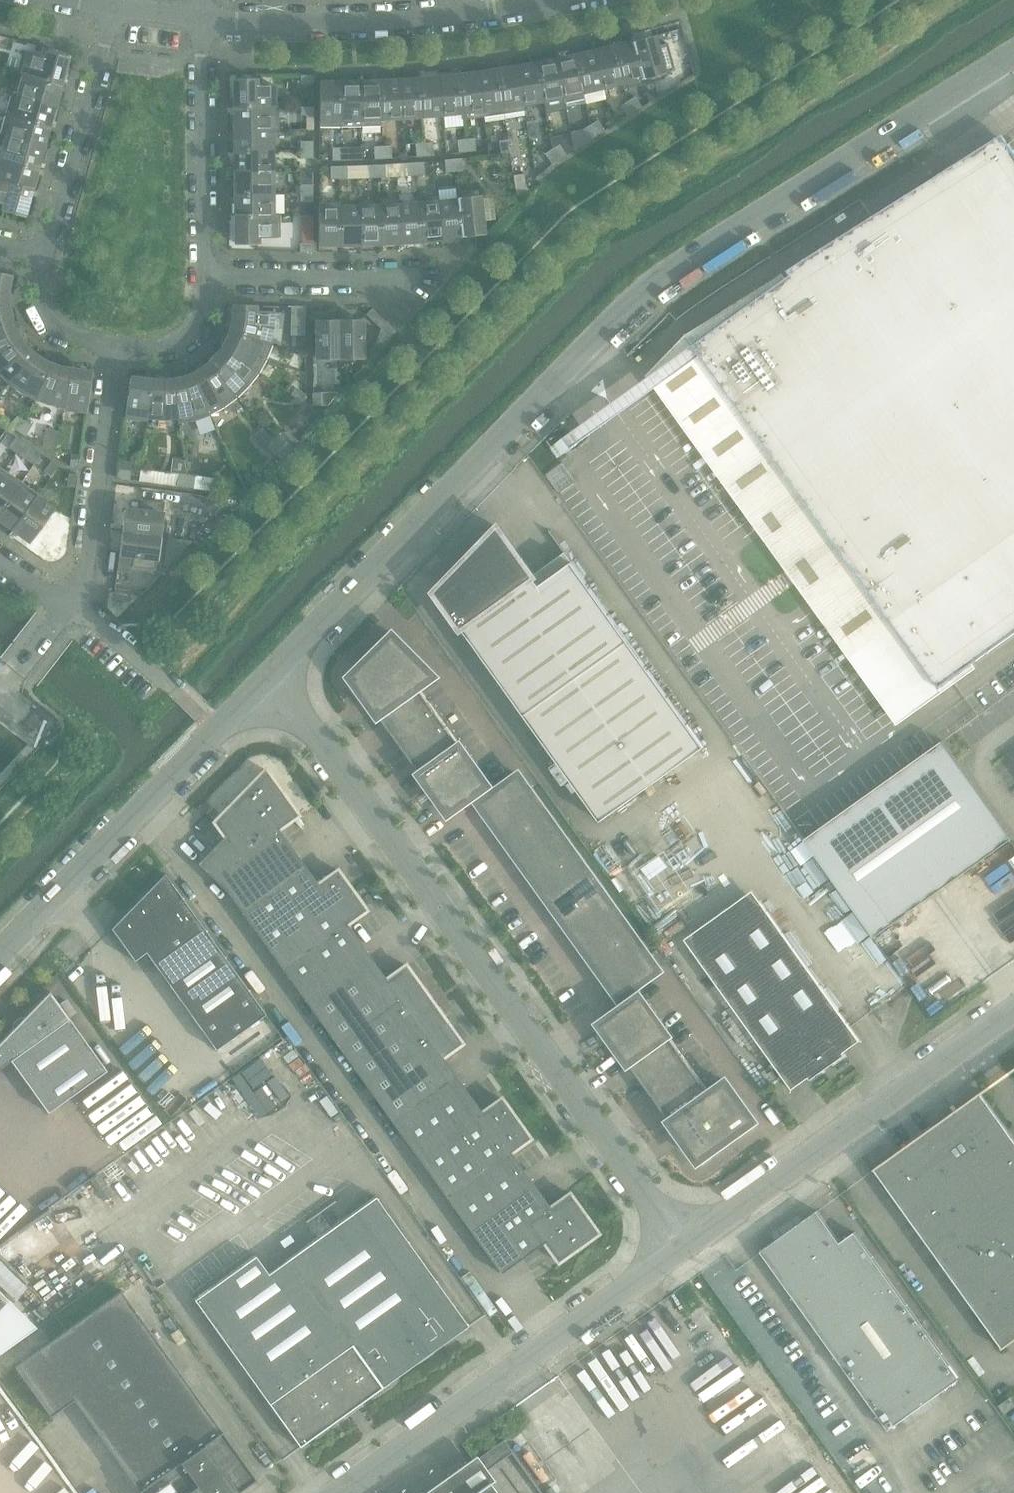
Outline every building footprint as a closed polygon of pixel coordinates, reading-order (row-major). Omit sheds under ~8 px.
[(675,70),(667,43),(656,46),(653,36),(630,43),(642,85),(665,79),(663,73),(675,70)] [(642,85),(630,43),(612,48),(621,85),(622,85),(624,90),(625,90),(642,85)] [(621,85),(612,48),(594,52),(592,52),(602,90),(603,90),(621,85)] [(60,85),(67,58),(47,52),(46,58),(23,52),(17,73),(60,85)] [(602,90),(592,52),(573,57),(582,94),(583,94),(586,104),(606,99),(603,90),(602,90)] [(582,94),(573,57),(554,61),(562,99),(564,98),(566,109),(586,104),(583,94),(582,94)] [(562,99),(554,61),(535,65),(542,103),(543,102),(562,99)] [(694,75),(691,62),(682,64),(685,77),(694,75)] [(542,103),(535,65),(515,68),(523,112),(525,111),(524,106),(542,103)] [(523,112),(515,68),(496,71),(503,115),(506,114),(523,112)] [(503,115),(496,71),(477,74),(482,117),(484,117),(503,115)] [(54,106),(60,85),(17,73),(17,74),(22,75),(17,95),(12,93),(12,94),(54,106)] [(482,117),(477,74),(457,76),(462,115),(463,120),(469,119),(482,117)] [(314,85),(314,76),(301,75),(301,84),(314,85)] [(462,115),(457,76),(438,78),(441,117),(443,117),(462,115)] [(441,117),(438,78),(418,80),(421,118),(422,118),(441,117)] [(273,107),(273,85),(256,85),(255,79),(235,79),(235,108),(279,107),(279,106),(273,107)] [(421,118),(418,80),(398,81),(401,120),(402,120),(421,118)] [(401,120),(398,81),(380,82),(379,82),(380,121),(381,121),(401,120)] [(380,121),(379,82),(359,83),(360,127),(382,126),(381,121),(380,121)] [(340,127),(339,83),(320,83),(319,127),(340,127)] [(360,127),(359,83),(339,83),(340,127),(341,127),(360,127)] [(48,127),(54,106),(12,94),(6,115),(48,127)] [(642,108),(635,97),(627,101),(634,112),(642,108)] [(634,112),(627,101),(620,106),(627,117),(634,112)] [(279,130),(279,107),(235,108),(235,129),(279,130)] [(314,116),(314,107),(301,107),(301,116),(314,116)] [(42,148),(48,127),(6,115),(0,136),(5,138),(42,148)] [(605,131),(598,120),(590,125),(597,136),(605,131)] [(597,136),(590,125),(583,130),(590,140),(597,136)] [(274,151),(274,130),(279,130),(235,129),(235,151),(274,151)] [(574,151),(571,134),(550,138),(552,149),(560,144),(566,155),(574,151)] [(42,148),(5,138),(0,157),(0,158),(37,169),(42,148)] [(476,151),(474,138),(466,139),(467,152),(476,151)] [(467,152),(466,139),(457,140),(458,153),(467,152)] [(510,153),(508,140),(499,141),(501,154),(510,153)] [(313,150),(313,142),(301,141),(301,150),(313,150)] [(425,156),(424,143),(415,144),(416,157),(425,156)] [(434,156),(433,143),(424,143),(425,156),(434,156)] [(550,448),(557,458),(578,443),(701,355),(730,395),(729,396),(799,492),(780,505),(838,586),(856,573),(857,573),(893,623),(939,687),(1013,633),(1013,150),(1009,143),(863,247),(852,232),(875,217),(873,216),(838,238),(838,239),(788,271),(791,275),(787,278),(786,278),(705,336),(706,336),(694,345),(649,378),(571,433),(550,448)] [(566,155),(560,144),(552,149),(559,160),(566,155)] [(383,159),(383,146),(374,147),(375,160),(383,159)] [(392,159),(391,146),(383,146),(383,159),(392,159)] [(341,161),(341,148),(332,148),(332,161),(341,161)] [(350,161),(350,148),(341,148),(341,161),(350,161)] [(559,160),(552,149),(545,154),(552,165),(559,160)] [(313,159),(313,150),(301,150),(301,159),(313,159)] [(274,172),(274,151),(235,151),(236,172),(274,172)] [(37,169),(0,158),(0,181),(31,189),(37,169)] [(455,172),(453,159),(444,160),(446,173),(455,172)] [(463,171),(462,159),(453,159),(455,172),(463,171)] [(425,175),(424,162),(415,163),(416,176),(425,175)] [(416,176),(415,163),(406,163),(407,176),(416,176)] [(378,178),(377,165),(368,166),(369,179),(378,178)] [(386,178),(386,165),(377,165),(378,178),(386,178)] [(348,179),(348,166),(339,167),(339,179),(348,179)] [(339,179),(339,167),(330,167),(331,180),(339,179)] [(274,194),(274,172),(236,172),(236,194),(274,194)] [(313,185),(313,172),(300,172),(300,185),(313,185)] [(530,191),(526,188),(526,187),(524,174),(513,176),(516,196),(522,202),(531,192),(530,191)] [(31,189),(0,181),(0,203),(6,205),(4,211),(23,216),(31,189)] [(313,193),(313,185),(300,185),(301,194),(313,193)] [(483,234),(478,190),(457,193),(462,237),(483,234)] [(313,202),(313,193),(301,194),(301,202),(313,202)] [(462,237),(457,193),(456,193),(456,199),(439,200),(438,195),(442,239),(462,237)] [(275,215),(274,194),(236,194),(236,216),(280,215),(275,215)] [(442,239),(438,195),(418,197),(421,240),(438,239),(442,239)] [(421,240),(418,197),(417,197),(417,202),(399,204),(401,242),(421,240)] [(381,243),(379,199),(359,200),(360,244),(381,243)] [(401,242),(399,204),(380,205),(379,199),(381,243),(401,242)] [(360,244),(359,200),(358,200),(358,205),(339,206),(340,244),(360,244)] [(340,244),(339,206),(319,206),(319,244),(340,244)] [(280,238),(280,215),(236,216),(236,244),(257,244),(257,238),(280,238)] [(313,252),(313,244),(300,244),(300,253),(313,252)] [(10,276),(0,273),(0,302),(7,302),(7,296),(8,286),(10,276)] [(7,307),(7,302),(0,302),(0,325),(10,322),(9,317),(7,307)] [(267,342),(272,312),(255,309),(255,306),(234,305),(234,308),(233,319),(231,330),(267,342)] [(305,334),(305,306),(292,306),(292,334),(305,334)] [(339,359),(339,320),(317,321),(317,359),(339,359)] [(362,358),(362,320),(339,320),(339,359),(362,358)] [(19,339),(14,331),(10,322),(0,325),(0,353),(19,339)] [(396,332),(387,323),(380,329),(390,338),(396,332)] [(267,360),(273,345),(273,344),(267,342),(231,330),(227,340),(222,348),(259,372),(267,360)] [(33,354),(27,349),(20,341),(19,339),(0,353),(0,375),(8,383),(9,383),(33,354)] [(259,374),(259,372),(222,348),(222,349),(217,356),(210,363),(238,397),(249,386),(259,374)] [(35,399),(50,364),(42,360),(33,354),(9,383),(20,392),(34,399),(35,399)] [(238,397),(210,363),(201,370),(193,374),(211,414),(224,407),(237,398),(238,397)] [(64,408),(69,370),(62,369),(51,365),(50,364),(35,399),(48,404),(63,408),(64,408)] [(86,411),(91,373),(69,370),(64,408),(86,411)] [(211,414),(193,374),(192,375),(185,378),(174,380),(180,424),(195,421),(210,415),(211,414)] [(149,419),(153,381),(130,378),(125,416),(149,419)] [(180,424),(174,380),(164,381),(153,381),(149,419),(163,420),(177,419),(178,424),(180,424)] [(301,402),(306,395),(295,388),(290,395),(301,402)] [(321,406),(321,393),(312,393),(312,406),(321,406)] [(18,432),(25,421),(18,416),(11,427),(18,432)] [(25,437),(32,425),(25,421),(18,432),(25,437)] [(288,443),(279,434),(273,440),(282,449),(288,443)] [(16,453),(23,442),(16,437),(8,448),(16,453)] [(55,450),(58,440),(49,438),(47,448),(55,450)] [(282,449),(273,440),(267,446),(276,455),(282,449)] [(34,465),(41,454),(23,442),(16,453),(34,465)] [(79,468),(80,455),(71,454),(70,467),(79,468)] [(51,477),(59,466),(51,461),(44,471),(51,477)] [(562,463),(546,474),(559,492),(575,482),(562,463)] [(20,481),(3,469),(0,473),(0,510),(20,481)] [(130,480),(131,471),(118,470),(117,478),(130,480)] [(185,487),(187,475),(178,473),(176,486),(185,487)] [(76,488),(78,475),(69,474),(67,487),(76,488)] [(194,489),(195,476),(187,475),(185,487),(194,489)] [(36,498),(39,494),(20,481),(0,510),(0,520),(14,529),(36,498)] [(31,542),(53,510),(36,498),(14,529),(31,542)] [(219,514),(228,504),(222,498),(213,507),(219,514)] [(160,537),(165,502),(141,499),(139,511),(125,509),(122,532),(160,537)] [(541,585),(499,527),(437,592),(602,821),(705,747),(573,562),(541,585)] [(156,571),(160,537),(122,532),(119,554),(133,555),(132,567),(156,571)] [(117,619),(141,595),(108,591),(106,607),(117,619)] [(353,676),(451,813),(490,785),(420,687),(436,675),(395,634),(353,676)] [(943,741),(806,839),(875,935),(1012,838),(943,741)] [(228,893),(229,896),(293,850),(278,829),(298,815),(265,769),(214,822),(224,836),(197,864),(228,893)] [(481,803),(495,822),(534,794),(520,775),(481,803)] [(495,822),(509,841),(548,813),(534,794),(495,822)] [(509,841),(523,861),(562,833),(548,813),(509,841)] [(523,861),(536,880),(576,852),(562,833),(523,861)] [(229,896),(277,962),(360,902),(337,870),(318,884),(293,850),(229,896)] [(536,880),(550,900),(589,872),(576,852),(536,880)] [(550,900),(564,919),(603,891),(589,872),(550,900)] [(165,874),(112,928),(134,960),(146,951),(217,1051),(266,1016),(165,874)] [(564,919),(578,938),(617,910),(603,891),(564,919)] [(277,962),(324,1028),(388,982),(386,979),(346,924),(366,910),(360,902),(277,962)] [(694,951),(793,1089),(810,1077),(811,1079),(845,1055),(844,1052),(861,1040),(762,902),(694,951)] [(578,938),(592,958),(631,930),(617,910),(578,938)] [(592,958),(606,977),(645,949),(631,930),(592,958)] [(660,969),(645,949),(606,977),(621,998),(660,969)] [(324,1028),(372,1094),(455,1034),(405,965),(386,979),(388,982),(324,1028)] [(0,1043),(0,1067),(1,1068),(10,1061),(48,1113),(106,1071),(51,994),(51,993),(49,992),(0,1043)] [(602,1023),(672,1121),(711,1093),(641,995),(602,1023)] [(372,1094),(419,1160),(483,1114),(481,1112),(442,1057),(461,1043),(455,1034),(372,1094)] [(700,1160),(755,1120),(727,1081),(711,1093),(672,1121),(700,1160)] [(874,1169),(875,1171),(876,1170),(1003,1347),(1002,1347),(1003,1349),(1013,1341),(1013,1138),(982,1094),(984,1092),(983,1091),(874,1169)] [(419,1160),(467,1226),(530,1180),(510,1152),(529,1138),(501,1098),(481,1112),(483,1114),(419,1160)] [(467,1226),(501,1273),(544,1242),(557,1262),(597,1233),(569,1193),(549,1207),(530,1180),(467,1226)] [(375,1196),(289,1258),(268,1273),(255,1255),(194,1299),(298,1444),(466,1324),(375,1196)] [(855,1232),(841,1243),(817,1210),(761,1250),(889,1429),(960,1378),(855,1232)] [(73,1400),(140,1492),(236,1492),(256,1479),(121,1290),(15,1366),(50,1416),(73,1400)] [(36,1326),(0,1292),(0,1353),(36,1326)] [(49,1313),(41,1305),(33,1312),(42,1321),(49,1313)] [(1005,1414),(1013,1408),(1013,1401),(1011,1397),(999,1405),(1005,1414)] [(483,1473),(512,1452),(503,1440),(474,1461),(465,1467),(452,1476),(429,1492),(497,1492),(483,1473)]
